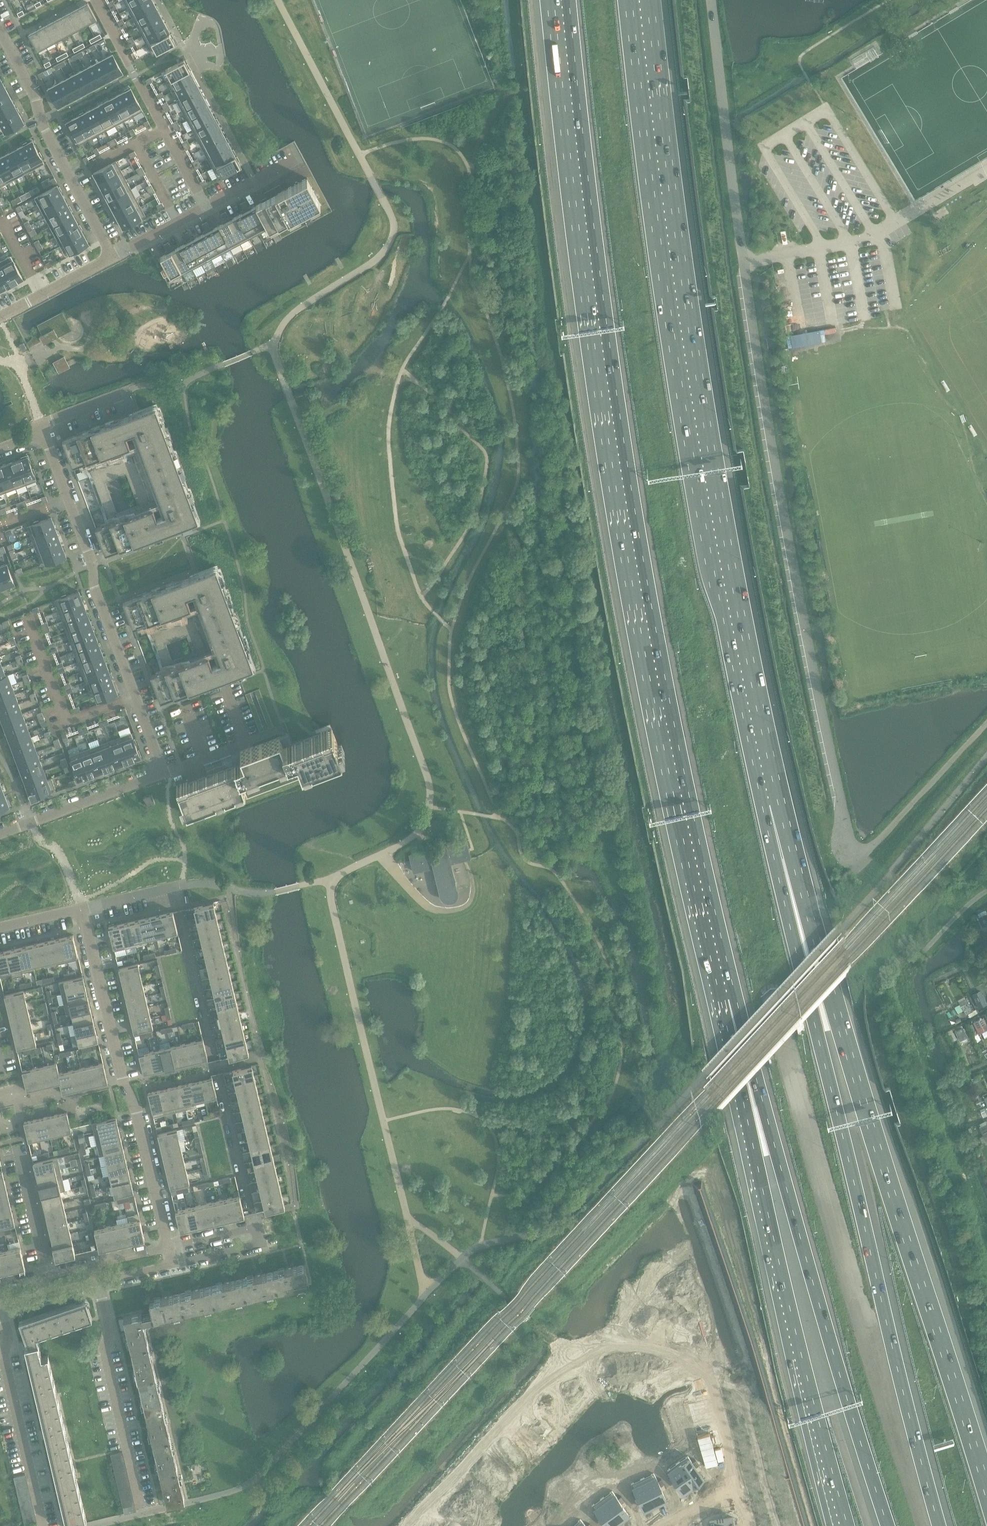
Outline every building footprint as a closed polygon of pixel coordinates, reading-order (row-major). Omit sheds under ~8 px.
[(128,9),(145,0),(123,0),(128,9)] [(152,0),(145,0),(128,9),(133,18),(155,6),(152,0)] [(88,3),(79,7),(88,24),(97,20),(88,3)] [(160,15),(155,6),(133,18),(138,27),(160,15)] [(79,7),(71,12),(80,29),(88,24),(79,7)] [(80,29),(71,12),(62,16),(71,33),(80,29)] [(165,24),(160,15),(138,27),(143,36),(165,24)] [(62,16),(54,20),(63,37),(71,33),(62,16)] [(63,37),(54,20),(46,25),(54,42),(63,37)] [(170,33),(165,24),(143,36),(147,45),(170,33)] [(46,25),(37,29),(46,46),(54,42),(46,25)] [(37,51),(46,46),(37,29),(28,34),(37,51)] [(171,35),(170,33),(147,45),(153,55),(175,43),(173,38),(174,38),(172,34),(171,35)] [(123,73),(113,54),(103,60),(113,78),(123,73)] [(103,60),(94,64),(104,83),(113,78),(103,60)] [(187,65),(184,60),(166,70),(171,79),(167,82),(190,70),(189,68),(190,68),(188,64),(187,65)] [(94,64),(85,69),(95,87),(104,83),(94,64)] [(77,74),(76,74),(86,92),(87,92),(88,93),(92,91),(91,90),(95,87),(85,69),(77,74)] [(195,79),(190,70),(167,82),(172,92),(195,79)] [(76,74),(67,79),(77,97),(86,92),(76,74)] [(67,79),(58,84),(68,102),(77,97),(67,79)] [(200,89),(195,79),(172,92),(177,90),(181,98),(177,101),(200,89)] [(52,95),(59,107),(68,102),(58,84),(49,89),(50,91),(49,91),(51,95),(52,95)] [(0,89),(0,100),(9,95),(5,86),(0,89)] [(143,111),(131,89),(129,89),(129,88),(125,90),(125,91),(121,94),(133,116),(143,111)] [(205,99),(200,89),(177,101),(182,111),(205,99)] [(133,116),(121,94),(112,98),(124,121),(133,116)] [(0,100),(0,112),(14,104),(9,95),(0,100)] [(124,121),(112,98),(103,103),(115,126),(124,121)] [(210,108),(205,99),(182,111),(187,120),(210,108)] [(115,126),(103,103),(94,108),(106,131),(115,126)] [(0,112),(0,122),(0,123),(19,113),(18,112),(20,112),(18,108),(16,108),(14,104),(0,112)] [(106,131),(94,108),(85,113),(97,135),(106,131)] [(215,118),(210,108),(187,120),(193,130),(215,118)] [(97,135),(85,113),(84,113),(84,112),(80,114),(80,115),(76,118),(88,140),(97,135)] [(19,114),(19,113),(0,123),(5,133),(8,131),(8,133),(13,130),(12,129),(24,123),(19,114)] [(88,140),(76,118),(67,123),(74,135),(72,136),(74,139),(76,139),(79,145),(88,140)] [(216,119),(215,118),(193,130),(198,139),(220,127),(218,123),(219,123),(217,119),(216,119)] [(225,137),(220,127),(198,139),(203,149),(225,137)] [(226,138),(225,137),(203,149),(208,158),(230,146),(228,142),(229,142),(227,138),(226,138)] [(28,144),(27,142),(23,144),(24,146),(22,146),(35,169),(45,164),(41,157),(42,157),(40,152),(39,153),(32,141),(28,144)] [(22,146),(13,151),(26,174),(35,169),(22,146)] [(233,150),(230,146),(208,158),(213,168),(235,156),(235,154),(236,154),(234,150),(233,150)] [(13,151),(4,156),(17,179),(26,174),(13,151)] [(0,158),(0,169),(8,184),(17,179),(4,156),(0,158)] [(236,157),(235,156),(213,168),(218,178),(241,166),(238,161),(239,161),(237,157),(236,157)] [(122,171),(117,161),(94,173),(95,175),(94,175),(96,179),(97,179),(99,183),(122,171)] [(104,192),(126,180),(122,171),(99,183),(104,192)] [(271,198),(256,205),(256,206),(268,229),(269,230),(320,203),(307,178),(285,190),(285,189),(282,191),(279,186),(268,192),(271,198)] [(109,201),(131,189),(126,180),(104,192),(109,201)] [(58,186),(35,198),(40,208),(63,196),(61,192),(62,191),(60,187),(59,188),(58,186)] [(113,210),(136,198),(131,189),(109,201),(113,210)] [(63,196),(40,208),(45,217),(68,205),(63,196)] [(118,219),(141,207),(136,198),(113,210),(118,219)] [(68,205),(45,217),(50,227),(73,215),(71,211),(72,210),(70,206),(69,207),(68,205)] [(249,210),(247,211),(259,234),(268,229),(256,206),(249,210)] [(123,228),(146,216),(141,207),(118,219),(120,223),(119,223),(121,227),(122,227),(123,228)] [(245,212),(237,216),(249,239),(259,234),(247,211),(245,212)] [(73,215),(50,227),(55,237),(78,224),(73,215)] [(230,220),(228,221),(240,244),(249,239),(237,216),(230,220)] [(226,222),(218,226),(230,249),(240,244),(228,221),(226,222)] [(78,224),(55,237),(61,246),(83,234),(81,230),(82,229),(80,225),(79,226),(78,224)] [(211,230),(209,231),(221,254),(230,249),(218,226),(211,230)] [(207,232),(199,236),(211,259),(221,254),(209,231),(207,232)] [(83,234),(61,246),(66,256),(72,253),(73,254),(77,251),(77,250),(89,244),(83,234)] [(192,240),(190,242),(202,264),(211,259),(199,236),(192,240)] [(187,243),(180,247),(192,269),(202,264),(190,242),(187,243)] [(173,251),(171,252),(183,274),(192,269),(180,247),(173,251)] [(168,253),(160,257),(172,280),(183,274),(171,252),(168,253)] [(23,279),(11,256),(1,261),(13,284),(14,283),(15,285),(19,283),(18,281),(23,279)] [(1,261),(0,262),(0,283),(3,289),(13,284),(1,261)] [(68,322),(63,313),(41,324),(43,335),(40,336),(43,341),(57,334),(54,329),(68,322)] [(791,347),(827,341),(825,329),(789,335),(791,347)] [(64,357),(54,362),(56,366),(59,372),(70,367),(67,361),(64,357)] [(121,419),(63,440),(73,467),(88,461),(131,445),(127,434),(135,431),(139,441),(163,503),(166,511),(166,514),(157,517),(153,506),(111,522),(96,528),(106,554),(198,519),(156,406),(121,419)] [(21,459),(17,461),(26,485),(37,481),(34,474),(35,474),(34,469),(32,469),(30,463),(31,463),(28,455),(21,458),(21,459)] [(17,461),(7,465),(16,489),(26,485),(17,461)] [(0,467),(0,477),(6,493),(16,489),(7,465),(0,467)] [(51,517),(39,522),(39,521),(34,523),(34,524),(27,526),(31,536),(55,527),(51,517)] [(55,527),(31,536),(35,546),(59,537),(55,527)] [(59,537),(35,546),(38,555),(62,546),(59,537)] [(62,546),(38,555),(42,565),(49,563),(49,564),(54,562),(54,561),(66,556),(62,546)] [(0,567),(0,576),(4,587),(14,584),(7,564),(0,567)] [(254,667),(216,567),(190,577),(123,602),(133,628),(149,622),(191,606),(189,602),(194,600),(192,594),(196,592),(200,602),(218,651),(222,661),(213,665),(209,654),(151,675),(161,702),(254,667)] [(79,592),(60,599),(64,609),(83,602),(79,592)] [(83,602),(64,609),(68,619),(86,612),(83,602)] [(86,612),(68,619),(71,629),(90,622),(86,612)] [(90,622),(71,629),(75,640),(94,633),(90,622)] [(94,633),(75,640),(79,650),(98,643),(94,633)] [(98,643),(79,650),(83,660),(102,653),(98,643)] [(102,653),(83,660),(87,670),(105,663),(102,653)] [(105,663),(87,670),(90,680),(109,673),(105,663)] [(0,667),(0,678),(8,675),(6,676),(2,666),(0,667)] [(113,683),(112,679),(113,678),(111,673),(110,674),(110,673),(90,680),(86,682),(89,692),(113,683)] [(0,678),(0,689),(12,685),(8,675),(0,678)] [(117,694),(113,683),(89,692),(94,691),(98,701),(100,700),(101,701),(106,699),(105,698),(117,694)] [(0,689),(0,700),(15,694),(12,685),(0,689)] [(0,700),(0,711),(19,704),(15,694),(0,700)] [(0,711),(0,717),(1,717),(3,721),(22,713),(19,704),(0,711)] [(22,713),(3,721),(4,725),(3,725),(5,730),(6,729),(6,730),(26,723),(22,713)] [(26,723),(6,730),(10,740),(29,732),(26,723)] [(234,765),(177,786),(187,814),(189,820),(247,798),(306,776),(328,768),(344,762),(342,756),(332,728),(321,732),(293,743),(290,736),(281,740),(280,737),(240,752),(241,755),(232,758),(234,765)] [(29,732),(10,740),(13,749),(33,742),(29,732)] [(131,733),(121,737),(130,761),(134,759),(134,760),(142,758),(139,750),(138,751),(136,745),(137,744),(135,739),(134,740),(131,733)] [(121,737),(110,741),(119,765),(130,761),(121,737)] [(110,741),(100,744),(109,769),(119,765),(110,741)] [(33,742),(13,749),(14,751),(13,751),(14,755),(15,755),(17,759),(37,752),(33,742)] [(100,744),(90,748),(99,772),(109,769),(100,744)] [(90,748),(80,752),(89,776),(99,772),(90,748)] [(37,752),(17,759),(19,763),(17,764),(19,768),(20,767),(21,769),(40,761),(37,752)] [(80,752),(70,756),(79,780),(80,780),(81,781),(85,779),(85,778),(89,776),(80,752)] [(40,761),(21,769),(24,778),(44,771),(40,761)] [(44,771),(24,778),(28,788),(52,779),(52,778),(47,780),(44,771)] [(52,779),(28,788),(30,793),(29,793),(32,800),(39,797),(39,795),(44,793),(44,794),(49,792),(49,791),(56,789),(52,779)] [(152,794),(149,795),(144,797),(147,806),(155,803),(152,794)] [(0,798),(0,809),(9,806),(5,796),(0,798)] [(446,847),(446,845),(429,849),(430,851),(410,855),(414,872),(434,867),(441,895),(441,896),(442,897),(442,898),(443,899),(444,900),(446,901),(447,901),(449,901),(450,901),(451,901),(452,901),(453,901),(454,900),(454,899),(456,898),(456,897),(457,896),(457,895),(457,894),(457,893),(457,892),(457,891),(450,863),(470,858),(466,842),(446,847)] [(214,902),(194,907),(196,917),(216,912),(214,902)] [(162,914),(167,934),(178,931),(173,911),(162,914)] [(216,912),(196,917),(199,927),(219,922),(216,912)] [(986,912),(978,917),(981,925),(986,922),(986,913),(986,912)] [(162,914),(151,916),(156,936),(167,934),(162,914)] [(151,916),(141,919),(147,943),(146,938),(156,936),(151,916)] [(141,919),(130,921),(136,946),(147,943),(141,919)] [(130,921),(120,924),(126,948),(136,946),(130,921)] [(219,922),(199,927),(201,937),(221,932),(219,922)] [(120,924),(109,926),(113,946),(124,944),(125,948),(126,948),(120,924)] [(221,932),(201,937),(203,947),(223,942),(221,932)] [(73,934),(62,937),(66,957),(67,962),(79,959),(73,934)] [(56,965),(57,964),(56,960),(66,957),(62,937),(51,940),(56,965)] [(51,940),(39,942),(45,967),(56,965),(51,940)] [(34,970),(33,965),(43,962),(45,967),(39,942),(28,945),(34,970)] [(223,942),(203,947),(206,957),(226,952),(223,942)] [(34,970),(28,945),(17,948),(23,972),(34,970)] [(22,968),(23,972),(17,948),(6,950),(11,970),(22,968)] [(0,952),(0,973),(11,970),(6,950),(0,952)] [(226,952),(206,957),(208,967),(228,962),(226,952)] [(228,962),(208,967),(210,977),(230,972),(228,962)] [(138,964),(119,969),(121,980),(141,975),(138,964)] [(230,972),(210,977),(213,987),(233,982),(230,972)] [(141,975),(121,980),(124,990),(143,986),(141,975)] [(83,977),(59,983),(62,994),(86,988),(83,977)] [(233,982),(213,987),(215,997),(235,992),(233,982)] [(143,986),(124,990),(126,1001),(146,996),(143,986)] [(86,988),(62,994),(64,1004),(88,999),(86,988)] [(24,991),(4,995),(7,1007),(26,1002),(24,991)] [(235,992),(215,997),(217,1007),(237,1002),(235,992)] [(986,1004),(980,993),(972,998),(978,1008),(986,1004)] [(146,996),(126,1001),(129,1011),(148,1007),(146,996)] [(88,999),(64,1004),(67,1015),(91,1009),(88,999)] [(26,1002),(7,1007),(9,1017),(29,1013),(26,1002)] [(237,1002),(217,1007),(220,1017),(240,1012),(237,1002)] [(148,1007),(129,1011),(131,1022),(151,1017),(148,1007)] [(67,1015),(72,1014),(74,1024),(93,1020),(91,1009),(67,1015)] [(240,1012),(220,1017),(222,1027),(242,1022),(240,1012)] [(29,1013),(9,1017),(12,1028),(31,1023),(29,1013)] [(978,1032),(986,1029),(986,1021),(985,1016),(973,1021),(978,1032)] [(131,1022),(134,1033),(153,1028),(151,1017),(131,1022)] [(93,1020),(74,1024),(76,1035),(96,1030),(93,1020)] [(242,1022),(222,1027),(224,1036),(244,1032),(242,1022)] [(31,1023),(12,1028),(14,1038),(34,1034),(31,1023)] [(968,1041),(963,1029),(953,1034),(959,1045),(968,1041)] [(96,1030),(76,1035),(79,1046),(98,1041),(96,1030)] [(244,1032),(224,1036),(227,1046),(247,1042),(244,1032)] [(14,1038),(17,1049),(36,1045),(34,1034),(14,1038)] [(208,1059),(203,1040),(192,1042),(197,1062),(208,1059)] [(197,1062),(192,1042),(182,1045),(186,1064),(197,1062)] [(247,1042),(227,1046),(229,1057),(249,1052),(247,1042)] [(186,1064),(182,1045),(171,1047),(176,1067),(186,1064)] [(176,1067),(171,1047),(161,1050),(165,1069),(176,1067)] [(165,1069),(161,1050),(150,1052),(155,1072),(165,1069)] [(150,1052),(139,1055),(143,1074),(155,1072),(150,1052)] [(59,1073),(57,1063),(45,1066),(50,1085),(60,1083),(61,1083),(58,1074),(59,1073)] [(103,1063),(92,1066),(96,1085),(108,1082),(103,1063)] [(252,1065),(232,1070),(235,1080),(255,1076),(252,1065)] [(50,1085),(45,1066),(34,1068),(39,1088),(50,1085)] [(96,1085),(92,1066),(81,1068),(85,1088),(96,1085)] [(39,1088),(34,1068),(22,1071),(27,1091),(39,1088)] [(85,1088),(81,1068),(69,1071),(74,1090),(85,1088)] [(74,1090),(69,1071),(59,1073),(58,1074),(61,1083),(60,1083),(62,1093),(74,1090)] [(255,1076),(235,1080),(237,1090),(257,1086),(255,1076)] [(217,1097),(212,1078),(201,1080),(206,1100),(217,1097)] [(206,1100),(201,1080),(191,1083),(196,1107),(197,1107),(196,1102),(206,1100)] [(196,1107),(191,1083),(180,1085),(186,1110),(196,1107)] [(186,1110),(180,1085),(170,1088),(175,1112),(186,1110)] [(257,1086),(237,1090),(239,1100),(259,1096),(257,1086)] [(175,1112),(170,1088),(159,1090),(165,1115),(175,1112)] [(159,1090),(148,1093),(154,1117),(165,1115),(159,1090)] [(259,1096),(239,1100),(242,1110),(262,1106),(259,1096)] [(262,1106),(242,1110),(244,1120),(264,1115),(262,1106)] [(72,1131),(67,1112),(56,1114),(61,1134),(72,1131)] [(61,1134),(56,1114),(45,1117),(50,1136),(61,1134)] [(264,1115),(244,1120),(246,1130),(266,1125),(264,1115)] [(50,1136),(45,1117),(35,1119),(40,1139),(50,1136)] [(116,1118),(92,1123),(95,1135),(119,1129),(116,1118)] [(35,1119),(24,1122),(28,1141),(40,1139),(35,1119)] [(266,1125),(246,1130),(249,1140),(269,1135),(266,1125)] [(119,1129),(95,1135),(97,1145),(121,1139),(119,1129)] [(177,1130),(158,1134),(160,1145),(180,1141),(177,1130)] [(269,1135),(249,1140),(251,1150),(271,1145),(269,1135)] [(121,1139),(97,1145),(100,1156),(124,1150),(121,1139)] [(180,1141),(160,1145),(163,1156),(182,1151),(180,1141)] [(271,1145),(251,1150),(253,1160),(273,1155),(271,1145)] [(100,1156),(105,1155),(107,1165),(126,1160),(124,1150),(100,1156)] [(185,1162),(182,1151),(163,1156),(165,1167),(185,1162)] [(273,1155),(253,1160),(256,1170),(276,1165),(273,1155)] [(58,1158),(34,1163),(36,1175),(60,1169),(58,1158)] [(126,1160),(107,1165),(109,1175),(129,1171),(126,1160)] [(185,1162),(165,1167),(168,1177),(187,1172),(185,1162)] [(276,1165),(256,1170),(258,1180),(278,1175),(276,1165)] [(60,1169),(36,1175),(39,1185),(63,1179),(60,1169)] [(129,1171),(109,1175),(112,1186),(131,1181),(129,1171)] [(187,1172),(168,1177),(170,1188),(190,1184),(187,1172)] [(278,1175),(258,1180),(260,1190),(280,1185),(278,1175)] [(63,1179),(39,1185),(41,1196),(65,1190),(63,1179)] [(131,1181),(112,1186),(114,1197),(134,1193),(131,1181)] [(280,1185),(260,1190),(263,1200),(283,1195),(280,1185)] [(65,1190),(41,1196),(44,1206),(63,1201),(61,1192),(66,1190),(65,1190)] [(0,1194),(0,1205),(10,1203),(8,1192),(0,1194)] [(283,1195),(263,1200),(265,1210),(285,1206),(283,1195)] [(240,1196),(229,1198),(233,1218),(245,1216),(240,1196)] [(229,1198),(218,1201),(223,1221),(233,1218),(229,1198)] [(63,1201),(44,1206),(46,1217),(66,1212),(63,1201)] [(218,1201),(208,1203),(212,1223),(223,1221),(218,1201)] [(0,1205),(0,1216),(13,1213),(10,1203),(0,1205)] [(208,1203),(197,1206),(202,1226),(212,1223),(208,1203)] [(197,1206),(187,1208),(191,1228),(202,1226),(197,1206)] [(187,1208),(176,1211),(180,1231),(191,1228),(187,1208)] [(66,1212),(46,1217),(48,1227),(68,1223),(66,1212)] [(0,1216),(0,1228),(15,1225),(13,1213),(0,1216)] [(140,1219),(128,1222),(133,1242),(145,1239),(140,1219)] [(128,1222),(117,1224),(122,1244),(133,1242),(128,1222)] [(68,1223),(48,1227),(51,1238),(70,1233),(68,1223)] [(117,1224),(106,1227),(111,1247),(122,1244),(117,1224)] [(106,1227),(94,1230),(99,1250),(111,1247),(106,1227)] [(53,1248),(73,1244),(70,1233),(51,1238),(53,1247),(53,1248)] [(53,1248),(56,1259),(75,1255),(73,1244),(53,1248)] [(25,1267),(21,1247),(9,1250),(13,1270),(25,1267)] [(2,1272),(13,1270),(9,1250),(0,1252),(0,1262),(2,1272)] [(305,1265),(287,1269),(274,1273),(278,1290),(309,1283),(305,1265)] [(678,1268),(666,1272),(673,1292),(685,1288),(681,1278),(685,1277),(683,1271),(679,1272),(678,1268)] [(656,1280),(652,1281),(654,1287),(658,1286),(661,1296),(673,1292),(666,1272),(654,1276),(656,1280)] [(243,1280),(247,1298),(278,1290),(274,1273),(243,1280)] [(212,1287),(216,1305),(247,1298),(243,1280),(212,1287)] [(181,1294),(185,1312),(216,1305),(212,1287),(181,1294)] [(142,1313),(124,1317),(131,1349),(149,1345),(143,1321),(148,1320),(153,1318),(154,1320),(185,1312),(181,1294),(149,1302),(152,1313),(142,1315),(142,1313)] [(86,1301),(70,1307),(76,1324),(92,1318),(86,1301)] [(64,1328),(76,1324),(70,1307),(58,1311),(64,1328)] [(58,1311),(46,1315),(52,1332),(64,1328),(58,1311)] [(684,1312),(676,1322),(693,1335),(701,1325),(697,1322),(700,1319),(695,1315),(692,1318),(684,1312)] [(40,1336),(52,1332),(46,1315),(34,1319),(40,1336)] [(30,1345),(31,1348),(39,1346),(39,1343),(37,1343),(35,1338),(40,1336),(34,1319),(22,1323),(30,1345)] [(676,1322),(668,1332),(677,1338),(674,1342),(679,1345),(682,1342),(685,1345),(693,1335),(676,1322)] [(131,1349),(138,1380),(156,1376),(149,1345),(131,1349)] [(29,1351),(34,1372),(51,1367),(48,1355),(42,1356),(39,1346),(31,1348),(31,1351),(29,1351)] [(34,1372),(37,1384),(54,1380),(51,1367),(34,1372)] [(138,1380),(146,1411),(164,1407),(156,1376),(138,1380)] [(54,1380),(37,1384),(41,1401),(48,1399),(47,1394),(57,1392),(54,1380)] [(567,1384),(559,1393),(567,1401),(564,1404),(569,1408),(571,1405),(575,1408),(583,1399),(567,1384)] [(41,1401),(43,1413),(61,1409),(57,1392),(47,1394),(48,1399),(41,1401)] [(710,1398),(686,1405),(690,1418),(692,1417),(693,1421),(700,1420),(698,1415),(714,1411),(710,1398)] [(546,1403),(538,1412),(555,1428),(564,1419),(559,1414),(561,1411),(557,1407),(554,1410),(546,1403)] [(146,1411),(153,1441),(171,1437),(164,1407),(146,1411)] [(43,1413),(46,1426),(64,1422),(61,1409),(43,1413)] [(538,1412),(529,1421),(537,1429),(534,1432),(539,1436),(542,1433),(545,1436),(553,1427),(555,1429),(555,1428),(538,1412)] [(66,1433),(64,1422),(46,1426),(50,1443),(58,1441),(57,1436),(66,1433)] [(50,1443),(53,1455),(70,1451),(66,1433),(57,1436),(58,1441),(50,1443)] [(153,1441),(160,1472),(178,1468),(171,1437),(153,1441)] [(73,1463),(70,1451),(53,1455),(56,1467),(73,1463)] [(111,1454),(112,1461),(124,1458),(123,1452),(111,1454)] [(125,1464),(124,1458),(112,1461),(114,1467),(125,1464)] [(688,1458),(678,1465),(693,1486),(703,1479),(696,1469),(699,1466),(696,1461),(693,1464),(688,1458)] [(492,1462),(483,1472),(499,1486),(508,1477),(504,1474),(507,1471),(502,1467),(500,1470),(492,1462)] [(76,1475),(73,1463),(56,1467),(60,1485),(68,1483),(67,1478),(76,1475)] [(127,1470),(125,1464),(114,1467),(115,1473),(127,1470)] [(678,1465),(668,1472),(672,1478),(669,1481),(672,1486),(676,1483),(683,1493),(693,1486),(678,1465)] [(185,1500),(178,1468),(160,1472),(167,1504),(185,1500)] [(128,1476),(127,1470),(115,1473),(116,1478),(128,1476)] [(483,1472),(475,1481),(483,1488),(480,1491),(484,1495),(487,1492),(489,1494),(497,1485),(499,1487),(499,1486),(483,1472)] [(13,1477),(15,1484),(26,1481),(25,1475),(13,1477)] [(60,1485),(63,1497),(80,1493),(76,1475),(67,1478),(68,1483),(60,1485)] [(654,1475),(643,1480),(655,1505),(666,1500),(661,1489),(664,1487),(662,1482),(658,1483),(654,1475)] [(129,1482),(128,1476),(116,1478),(118,1484),(129,1482)] [(643,1480),(631,1486),(636,1495),(632,1496),(635,1502),(638,1500),(644,1511),(655,1505),(643,1480)] [(28,1487),(26,1481),(15,1484),(16,1489),(28,1487)] [(118,1484),(119,1490),(131,1487),(129,1482),(118,1484)] [(28,1487),(16,1489),(17,1495),(29,1493),(28,1487)] [(132,1493),(131,1487),(119,1490),(120,1496),(132,1493)] [(464,1492),(456,1501),(472,1516),(481,1507),(477,1503),(480,1500),(475,1496),(473,1499),(464,1492)] [(30,1498),(29,1493),(17,1495),(19,1501),(30,1498)] [(83,1505),(80,1493),(63,1497),(66,1509),(83,1505)] [(133,1499),(132,1493),(120,1496),(122,1502),(133,1499)] [(613,1493),(602,1501),(619,1523),(629,1516),(622,1506),(625,1504),(622,1499),(618,1501),(613,1493)] [(30,1498),(19,1501),(20,1507),(32,1504),(30,1498)] [(135,1505),(133,1499),(122,1502),(123,1508),(135,1505)] [(456,1501),(448,1511),(456,1518),(453,1521),(457,1525),(460,1522),(462,1524),(470,1515),(472,1516),(456,1501)] [(592,1508),(598,1516),(595,1518),(598,1523),(602,1521),(605,1525),(615,1525),(619,1523),(602,1501),(592,1508)] [(33,1510),(32,1504),(20,1507),(22,1513),(33,1510)] [(83,1505),(66,1509),(68,1518),(63,1520),(64,1525),(71,1525),(87,1522),(83,1505)] [(136,1511),(135,1505),(123,1508),(124,1514),(136,1511)] [(33,1510),(22,1513),(23,1518),(35,1516),(33,1510)] [(36,1522),(35,1516),(23,1518),(24,1525),(36,1522)] [(710,1522),(710,1525),(735,1525),(733,1517),(710,1522)]
